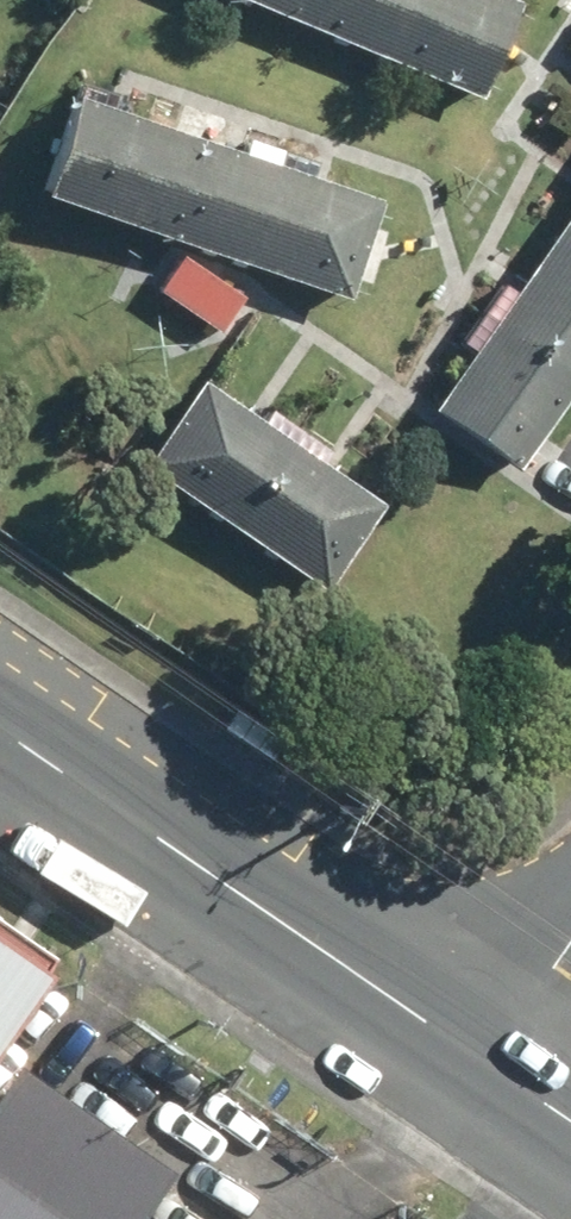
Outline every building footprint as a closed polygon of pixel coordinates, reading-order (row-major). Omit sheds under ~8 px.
[(491,90),(528,0),(266,0),(491,90)] [(394,189),(324,165),(328,153),(263,130),(259,143),(84,83),(47,190),(357,296),(394,189)] [(527,284),(514,274),(471,337),(484,346),(445,402),(523,456),(570,387),(570,221),(527,284)] [(254,290),(190,243),(157,289),(221,335),(254,290)] [(400,498),(214,364),(148,455),(334,589),(400,498)] [(0,938),(0,1030),(44,968),(0,938)] [(44,1018),(0,1081),(0,1218),(136,1218),(201,1126),(44,1018)]
